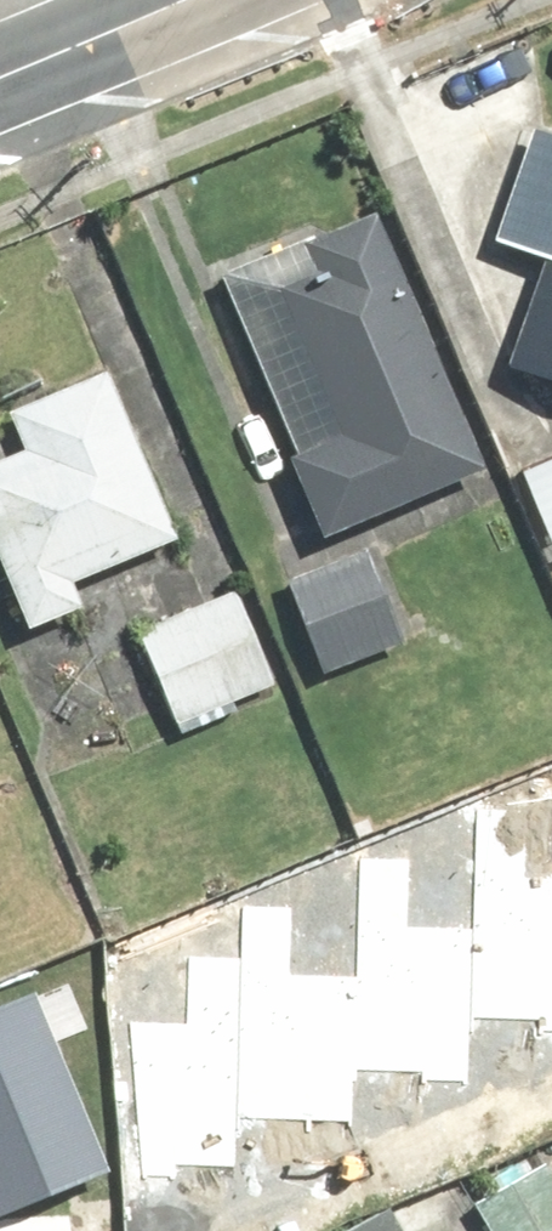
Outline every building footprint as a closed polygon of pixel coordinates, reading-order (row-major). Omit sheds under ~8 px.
[(551,371),(551,121),(546,119),(510,232),(549,245),(513,359),(551,371)] [(503,458),(396,190),(225,258),(331,526),(503,458)] [(38,620),(108,592),(96,561),(197,521),(132,360),(24,403),(39,441),(0,456),(0,524),(38,620)] [(530,464),(551,523),(551,456),(530,464)] [(379,531),(288,567),(330,671),(420,635),(379,531)] [(250,583),(146,624),(186,724),(290,682),(250,583)] [(466,1014),(540,1017),(539,1032),(551,1032),(551,880),(526,878),(529,808),(476,805),(470,929),(466,1014)] [(350,978),(347,1071),(428,1073),(427,1084),(467,1085),(466,1014),(470,929),(404,927),(406,860),(360,859),(357,975),(350,978)] [(297,1129),(348,1130),(347,1071),(350,978),(284,977),(285,913),(241,912),(240,962),(238,1116),(297,1117),(297,1129)] [(140,1025),(140,1179),(180,1179),(180,1167),(238,1168),(238,1116),(240,962),(191,962),(191,1026),(140,1025)] [(0,1007),(0,1224),(109,1183),(38,992),(0,1007)] [(471,1194),(490,1230),(551,1230),(551,1152),(471,1194)] [(405,1196),(347,1230),(426,1230),(405,1196)]
